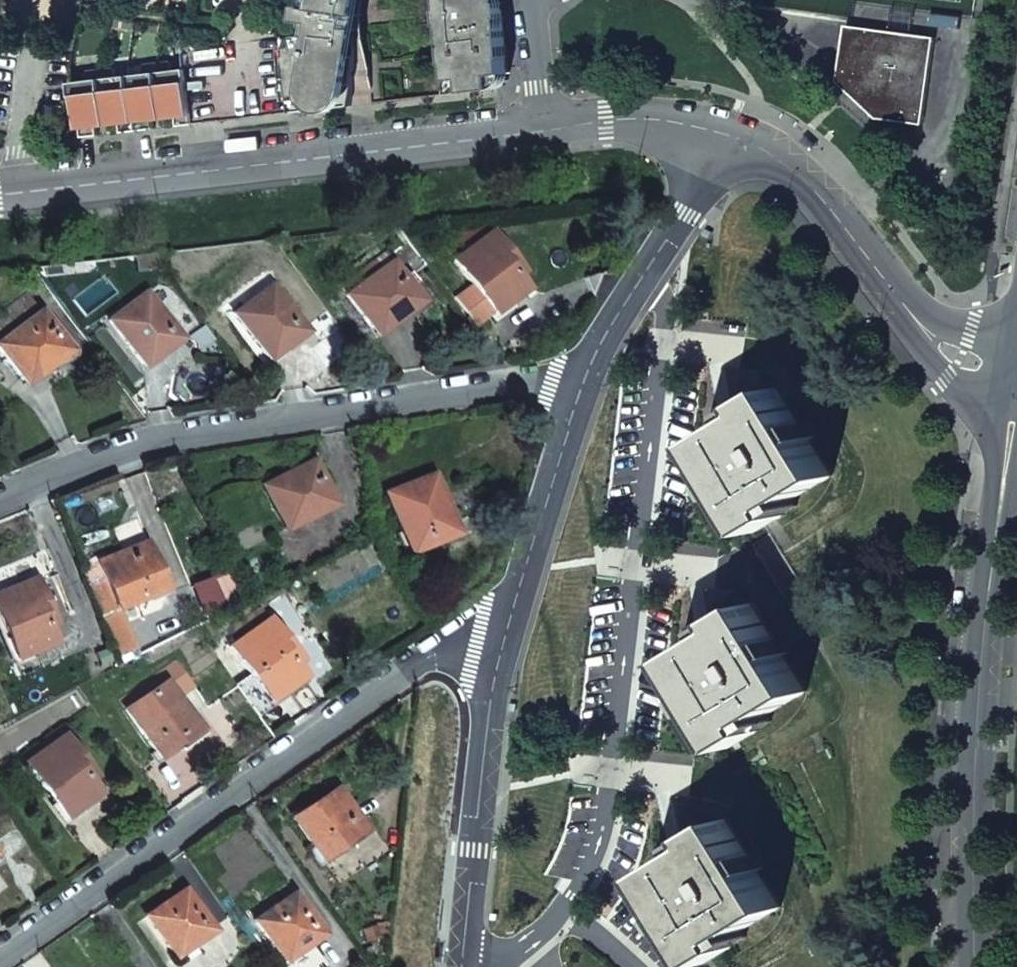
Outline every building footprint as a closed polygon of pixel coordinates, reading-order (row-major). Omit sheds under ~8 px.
[(297,36),(284,38),(292,112),(319,109),(351,106),(366,0),(312,0),(311,7),(302,6),(297,36)] [(455,94),(500,88),(504,86),(508,82),(509,79),(509,74),(500,0),(444,0),(455,94)] [(843,85),(878,118),(923,124),(935,38),(852,26),(843,85)] [(284,38),(185,49),(189,73),(194,124),(292,112),(284,38)] [(78,85),(78,97),(83,135),(99,134),(97,117),(119,115),(121,131),(154,128),(153,112),(175,110),(177,126),(194,124),(189,73),(172,75),(171,62),(146,65),(147,78),(118,81),(117,68),(90,71),(92,84),(78,85)] [(485,224),(448,253),(455,261),(453,262),(472,286),(455,299),(476,325),(484,319),(492,313),(493,315),(532,285),(485,224)] [(384,253),(339,287),(373,332),(398,313),(401,317),(411,310),(421,303),(384,253)] [(271,288),(235,315),(269,360),(285,349),(300,337),(289,322),(294,319),(271,288)] [(146,295),(110,322),(144,367),(160,355),(175,344),(164,330),(169,326),(146,295)] [(0,321),(0,347),(42,316),(29,298),(0,321)] [(24,382),(47,365),(51,370),(61,362),(72,354),(43,315),(42,316),(0,347),(0,351),(24,382)] [(756,413),(706,444),(728,479),(760,531),(786,515),(780,508),(831,476),(777,390),(752,406),(756,413)] [(287,474),(262,487),(282,525),(307,513),(310,518),(333,505),(312,462),(287,474)] [(433,476),(387,494),(410,553),(457,535),(445,505),(433,476)] [(772,534),(754,545),(763,560),(780,549),(772,534)] [(113,558),(81,572),(101,619),(165,592),(146,545),(113,558)] [(780,549),(763,560),(764,563),(789,604),(807,593),(780,549)] [(0,569),(0,595),(35,581),(36,585),(56,577),(46,550),(5,567),(0,569)] [(0,595),(0,622),(16,660),(60,643),(36,585),(35,581),(0,595)] [(707,642),(680,660),(703,695),(734,746),(759,731),(755,723),(805,691),(782,656),(751,605),(726,620),(730,628),(707,642)] [(271,620),(232,648),(271,702),(290,688),(310,674),(271,620)] [(167,685),(128,712),(160,759),(180,746),(199,732),(167,685)] [(63,736),(25,764),(65,818),(84,804),(103,789),(63,736)] [(335,790),(294,819),(323,860),(359,836),(344,815),(350,812),(342,801),(335,790)] [(705,844),(655,875),(677,911),(709,962),(734,946),(729,939),(779,907),(750,858),(726,820),(700,836),(705,844)] [(166,904),(148,917),(175,956),(206,934),(197,921),(202,917),(184,891),(166,904)] [(275,907),(257,920),(285,961),(316,939),(307,926),(312,922),(293,895),(275,907)]
